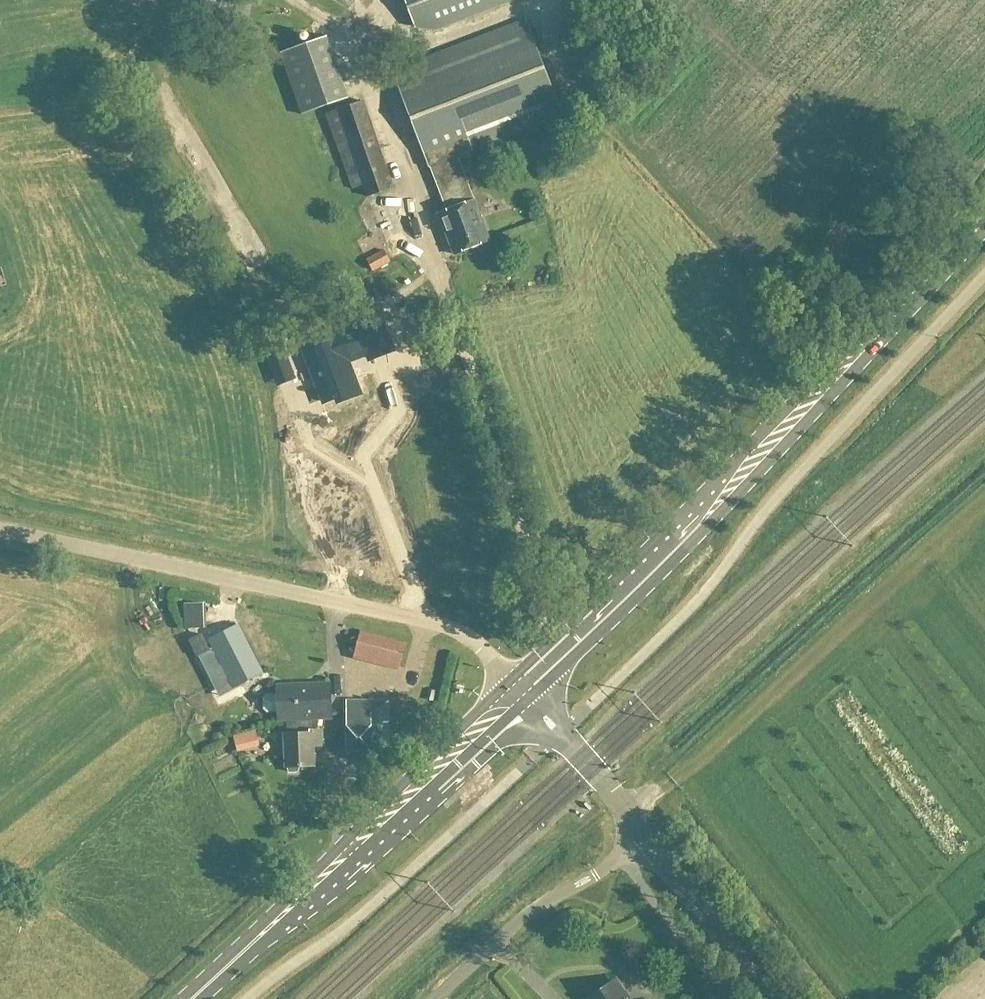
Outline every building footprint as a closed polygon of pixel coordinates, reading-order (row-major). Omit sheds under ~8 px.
[(518,0),(404,0),(415,29),(435,32),(518,0)] [(438,215),(454,256),(489,242),(474,201),(473,201),(456,157),(562,116),(525,21),(393,72),(430,168),(431,168),(448,211),(438,215)] [(301,115),(347,98),(324,36),(278,52),(301,115)] [(366,198),(368,197),(393,189),(364,102),(325,115),(334,144),(336,143),(352,191),(362,187),(366,198)] [(372,274),(390,265),(384,253),(366,262),(372,274)] [(319,353),(306,358),(323,404),(333,400),(333,401),(336,400),(338,404),(359,396),(351,375),(348,376),(345,370),(349,369),(347,363),(367,355),(369,361),(392,352),(378,315),(355,324),(355,325),(334,333),(336,341),(331,342),(317,348),(319,353)] [(277,387),(295,381),(286,357),(282,345),(264,352),(269,363),(277,387)] [(238,627),(209,641),(213,650),(227,680),(238,675),(242,684),(261,674),(238,627)] [(355,656),(367,659),(380,663),(398,668),(404,645),(361,633),(355,656)] [(198,656),(209,651),(202,635),(190,641),(198,656)] [(294,721),(317,720),(330,719),(329,685),(277,687),(277,696),(266,697),(263,700),(263,711),(267,715),(278,714),(278,721),(294,721)] [(371,752),(389,739),(388,701),(346,702),(347,752),(371,752)] [(317,720),(294,721),(294,724),(287,725),(287,735),(284,735),(285,768),(286,768),(288,774),(297,773),(298,768),(313,768),(312,746),(321,746),(321,731),(317,731),(317,720)] [(237,739),(242,755),(264,749),(259,732),(237,739)] [(614,983),(607,988),(604,984),(592,993),(594,996),(591,998),(626,998),(614,983)]
